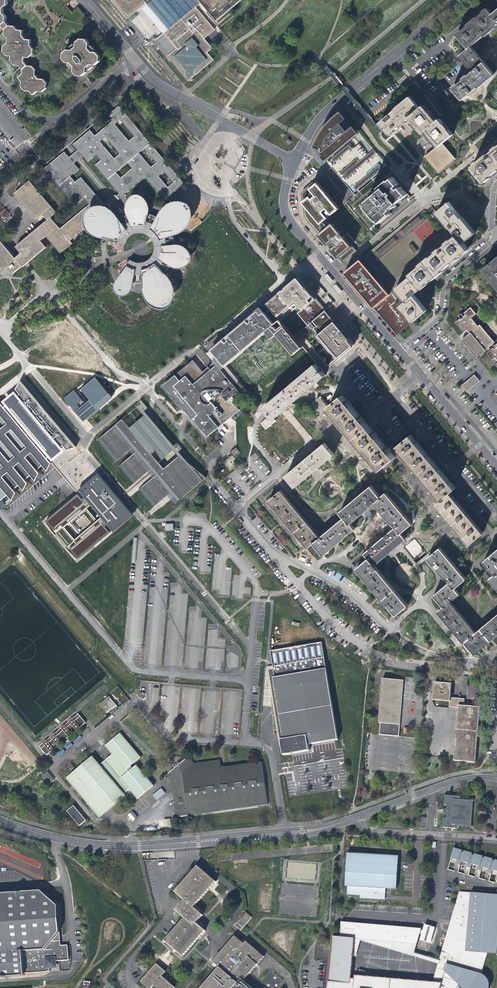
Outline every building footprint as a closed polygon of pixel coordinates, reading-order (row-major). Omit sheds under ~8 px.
[(2,24),(5,29),(5,34),(8,38),(8,43),(4,46),(3,51),(6,55),(11,55),(11,60),(15,64),(19,65),(23,69),(22,73),(19,76),(22,80),(21,86),(25,90),(30,91),(34,94),(37,91),(42,92),(46,88),(47,83),(44,79),(38,79),(35,75),(36,70),(33,66),(27,65),(23,61),(24,56),(29,57),(33,54),(33,49),(30,45),(30,40),(26,39),(22,35),(23,30),(18,29),(14,26),(9,25),(6,21),(6,16),(3,12),(4,7),(7,5),(8,0),(0,0),(0,24),(2,24)] [(131,14),(141,6),(145,2),(153,11),(169,30),(157,40),(160,44),(159,45),(173,60),(187,77),(189,75),(190,75),(203,64),(208,60),(207,60),(210,58),(206,53),(207,52),(203,48),(216,37),(222,32),(219,28),(234,16),(228,9),(239,0),(113,0),(125,15),(128,12),(130,15),(131,14)] [(460,101),(491,74),(479,60),(468,47),(496,23),(496,9),(491,14),(487,8),(455,34),(466,48),(458,55),(471,71),(450,88),(460,101)] [(211,49),(222,40),(226,36),(222,32),(216,37),(203,48),(207,52),(211,49)] [(92,53),(96,50),(92,45),(89,48),(84,41),(80,44),(81,45),(78,47),(75,44),(71,47),(73,50),(67,55),(70,59),(71,59),(73,61),(69,64),(73,68),(75,66),(81,73),(85,70),(87,70),(87,67),(88,66),(89,66),(91,64),(94,64),(94,62),(98,58),(95,55),(94,55),(92,53)] [(210,63),(208,60),(203,64),(190,75),(192,77),(206,66),(210,63)] [(439,144),(451,134),(438,119),(435,121),(422,106),(419,108),(409,97),(394,109),(404,121),(408,117),(421,133),(424,131),(437,146),(433,149),(435,151),(431,154),(430,152),(424,158),(436,172),(452,159),(439,144)] [(118,106),(106,116),(110,121),(102,129),(94,136),(89,130),(72,145),(76,150),(82,157),(86,162),(95,155),(100,161),(94,166),(118,195),(121,192),(124,195),(143,178),(163,201),(184,184),(118,106)] [(394,109),(391,112),(401,124),(403,122),(404,121),(394,109)] [(388,135),(401,124),(391,112),(388,114),(378,123),(388,135)] [(313,146),(324,160),(352,137),(346,130),(339,123),(333,116),(330,119),(324,126),(319,132),(315,139),(313,146)] [(468,170),(480,183),(496,169),(496,145),(468,170)] [(76,162),(82,157),(76,150),(71,155),(68,157),(73,164),(76,162)] [(102,207),(104,206),(80,177),(74,182),(69,176),(78,169),(73,164),(68,157),(63,152),(43,169),(74,206),(83,199),(88,205),(59,228),(49,217),(55,212),(29,181),(14,194),(16,196),(35,219),(41,214),(46,220),(17,244),(15,246),(20,252),(14,257),(0,240),(0,272),(1,273),(8,268),(12,273),(14,272),(21,265),(22,266),(24,265),(28,262),(46,247),(40,240),(45,236),(60,253),(72,243),(69,240),(84,226),(83,220),(84,213),(89,209),(96,207),(100,206),(102,207)] [(337,258),(351,246),(327,217),(320,209),(331,200),(341,192),(324,172),(306,187),(302,190),(301,191),(300,193),(300,194),(300,195),(302,213),(303,215),(303,217),(305,220),(331,250),(337,258)] [(382,220),(391,212),(389,209),(395,203),(400,199),(402,201),(406,197),(404,195),(407,192),(401,185),(398,187),(396,185),(399,183),(393,176),(390,179),(389,178),(380,186),(381,186),(377,190),(378,191),(366,201),(369,204),(368,205),(379,218),(380,217),(382,220)] [(106,209),(124,195),(121,192),(118,195),(115,197),(113,195),(113,196),(108,200),(105,202),(107,204),(104,206),(102,207),(106,209)] [(320,209),(327,217),(329,214),(330,214),(338,208),(331,200),(320,209)] [(452,207),(447,202),(436,212),(439,215),(445,223),(450,228),(455,234),(450,238),(432,254),(416,267),(408,274),(410,275),(401,282),(394,288),(404,300),(401,303),(399,305),(412,321),(426,310),(412,295),(467,248),(462,243),(473,233),(453,209),(452,207)] [(398,207),(395,203),(389,209),(391,212),(398,207)] [(9,214),(4,208),(0,212),(0,214),(4,218),(9,214)] [(124,248),(124,245),(107,240),(106,245),(112,246),(113,252),(117,252),(117,254),(125,251),(124,248)] [(407,246),(413,253),(416,251),(410,243),(407,246)] [(355,251),(351,246),(337,258),(341,263),(355,251)] [(492,260),(493,262),(492,264),(490,262),(483,268),(496,284),(496,256),(492,260)] [(129,260),(128,257),(121,261),(122,262),(118,265),(120,267),(118,270),(121,273),(129,260)] [(412,321),(399,305),(398,305),(383,287),(360,259),(344,272),(347,277),(363,295),(370,304),(372,306),(374,308),(382,318),(388,325),(392,330),(396,335),(411,322),(412,321)] [(483,268),(482,269),(496,286),(496,284),(483,268)] [(333,281),(327,274),(325,276),(330,283),(333,281)] [(299,332),(329,366),(354,344),(346,335),(340,328),(333,320),(327,313),(309,291),(300,281),(297,277),(293,280),(284,287),(271,298),(265,304),(293,337),(299,332)] [(342,291),(336,284),(333,286),(339,293),(342,291)] [(265,304),(211,349),(225,365),(270,327),(293,355),(302,347),(293,337),(265,304)] [(467,333),(462,338),(477,355),(483,350),(492,343),(494,341),(479,324),(476,326),(476,324),(471,318),(470,319),(469,318),(474,313),(469,306),(462,312),(464,314),(462,316),(459,313),(456,315),(459,319),(458,319),(457,319),(453,322),(461,332),(464,329),(467,332),(467,333)] [(475,357),(477,355),(462,338),(460,339),(475,357)] [(494,345),(492,343),(483,350),(485,353),(494,345)] [(494,345),(485,353),(485,354),(491,360),(493,358),(496,362),(496,343),(494,345)] [(231,416),(239,409),(233,401),(247,392),(225,365),(219,358),(202,371),(193,360),(163,384),(206,436),(231,416)] [(461,385),(466,392),(479,381),(474,375),(461,385)] [(113,397),(95,376),(81,389),(90,399),(85,403),(74,390),(64,398),(84,421),(113,397)] [(20,380),(15,389),(19,394),(16,394),(14,391),(8,396),(1,402),(0,402),(0,499),(6,495),(11,500),(15,492),(12,489),(18,485),(22,490),(27,482),(24,479),(30,475),(34,480),(39,472),(36,469),(42,465),(46,471),(50,463),(47,458),(62,445),(66,450),(75,447),(20,380)] [(290,383),(265,404),(266,404),(290,384),(290,383)] [(393,458),(341,397),(340,396),(327,407),(380,469),(393,458)] [(301,416),(296,420),(317,446),(322,442),(332,454),(328,458),(343,476),(355,490),(361,485),(363,485),(365,484),(368,484),(370,483),(372,481),(374,479),(376,476),(377,473),(378,471),(380,469),(327,407),(321,399),(319,401),(316,401),(313,401),(311,402),(309,403),(307,404),(306,405),(304,407),(303,409),(302,411),(301,413),(301,416)] [(242,413),(239,409),(231,416),(234,419),(242,413)] [(264,428),(277,418),(275,415),(273,417),(270,413),(268,414),(259,421),(264,428)] [(147,414),(130,428),(144,444),(154,436),(168,453),(158,462),(163,468),(180,454),(147,414)] [(182,497),(204,478),(208,475),(203,472),(180,454),(163,468),(158,462),(168,453),(154,436),(144,444),(130,428),(124,421),(118,426),(116,423),(99,438),(117,460),(134,446),(136,448),(133,450),(134,452),(119,465),(133,482),(152,467),(157,473),(140,487),(154,505),(170,492),(175,488),(182,497)] [(228,452),(231,455),(234,458),(239,453),(234,447),(228,452)] [(234,458),(231,455),(222,462),(229,471),(239,463),(234,458)] [(98,474),(79,491),(114,532),(133,516),(98,474)] [(341,519),(318,537),(279,492),(266,500),(307,549),(311,546),(322,557),(352,531),(348,525),(379,498),(370,487),(343,509),(337,514),(341,519)] [(175,488),(170,492),(177,501),(182,497),(175,488)] [(448,493),(441,499),(435,504),(456,529),(469,544),(482,533),(448,493)] [(77,496),(48,522),(54,529),(61,525),(64,528),(87,508),(77,496)] [(99,521),(75,541),(77,545),(72,550),(79,558),(108,532),(99,521)] [(407,605),(373,565),(404,539),(394,527),(363,553),(367,558),(356,568),(396,615),(407,605)] [(191,581),(144,528),(141,531),(133,538),(90,574),(104,589),(127,567),(138,555),(180,589),(187,585),(191,581)] [(474,632),(448,601),(458,594),(453,588),(464,579),(439,548),(427,557),(448,583),(432,596),(442,607),(437,611),(473,653),(496,633),(496,613),(474,632)] [(495,573),(489,578),(496,587),(496,549),(484,560),(495,573)] [(137,620),(169,593),(147,571),(139,579),(134,574),(116,593),(137,620)] [(322,643),(270,651),(273,666),(267,667),(270,687),(271,703),(275,730),(280,731),(283,754),(293,753),(294,752),(294,753),(310,750),(309,744),(338,739),(322,643)] [(399,738),(403,680),(382,679),(378,723),(380,723),(378,736),(399,738)] [(479,707),(470,706),(463,706),(464,703),(464,699),(450,698),(451,684),(434,682),(432,700),(449,702),(448,707),(458,708),(454,762),(475,763),(479,707)] [(116,706),(109,697),(99,705),(106,714),(116,706)] [(45,746),(42,749),(47,755),(63,742),(64,745),(69,741),(67,739),(85,724),(80,717),(74,722),(72,719),(68,722),(70,725),(66,728),(64,726),(61,728),(63,731),(56,737),(54,734),(51,737),(53,739),(49,743),(46,740),(43,743),(45,746)] [(153,787),(136,766),(132,769),(130,766),(140,758),(120,734),(104,747),(112,756),(99,766),(92,757),(66,779),(99,818),(124,797),(123,795),(129,789),(137,800),(153,787)] [(165,775),(169,779),(171,782),(176,817),(267,804),(261,761),(220,767),(219,760),(193,763),(188,756),(165,775)] [(47,771),(40,776),(48,785),(54,780),(47,771)] [(161,788),(152,795),(157,800),(165,793),(161,788)] [(472,801),(474,800),(473,798),(469,800),(468,798),(465,800),(464,798),(461,800),(459,795),(457,796),(444,795),(444,805),(446,805),(446,809),(445,809),(444,811),(444,813),(446,813),(445,818),(443,817),(442,827),(456,828),(457,829),(459,825),(462,827),(463,825),(466,827),(467,825),(470,828),(472,826),(471,824),(472,801)] [(73,805),(66,811),(78,826),(86,820),(73,805)] [(133,821),(137,817),(132,811),(127,815),(133,821)] [(453,849),(452,852),(450,858),(457,860),(454,871),(458,872),(461,861),(467,863),(464,874),(468,875),(471,864),(478,866),(474,877),(479,878),(482,867),(488,869),(485,880),(489,881),(492,870),(496,871),(496,862),(453,849)] [(345,886),(347,886),(347,894),(360,895),(360,898),(384,899),(385,888),(396,889),(397,875),(398,856),(347,853),(345,886)] [(182,956),(205,931),(196,923),(202,915),(193,907),(215,882),(197,866),(175,892),(184,900),(175,910),(184,918),(164,941),(182,956)] [(19,976),(19,974),(44,971),(44,967),(49,966),(49,961),(63,960),(62,945),(55,945),(51,905),(34,891),(0,894),(0,977),(19,976)] [(351,979),(352,969),(353,956),(354,939),(358,940),(359,937),(360,938),(366,939),(416,944),(420,929),(345,922),(344,933),(340,932),(340,937),(332,937),(327,987),(440,987),(443,978),(456,982),(463,987),(488,987),(489,986),(488,984),(488,982),(487,979),(481,974),(487,953),(496,954),(496,939),(496,894),(470,892),(470,896),(457,895),(456,916),(451,917),(438,961),(432,982),(386,978),(359,970),(357,976),(357,977),(356,979),(354,979),(351,979)] [(251,917),(245,912),(234,925),(240,930),(244,925),(251,917)] [(434,928),(425,925),(420,940),(430,943),(434,928)] [(241,986),(239,985),(242,982),(264,957),(246,941),(243,943),(234,935),(212,961),(219,967),(201,987),(239,987),(241,986)] [(413,953),(416,944),(366,939),(360,938),(359,937),(358,940),(354,939),(353,956),(355,956),(359,941),(413,953)] [(174,987),(161,976),(165,972),(156,964),(140,981),(147,987),(151,987),(153,985),(157,987),(173,987),(174,987)] [(443,978),(440,987),(454,987),(456,982),(443,978)]
